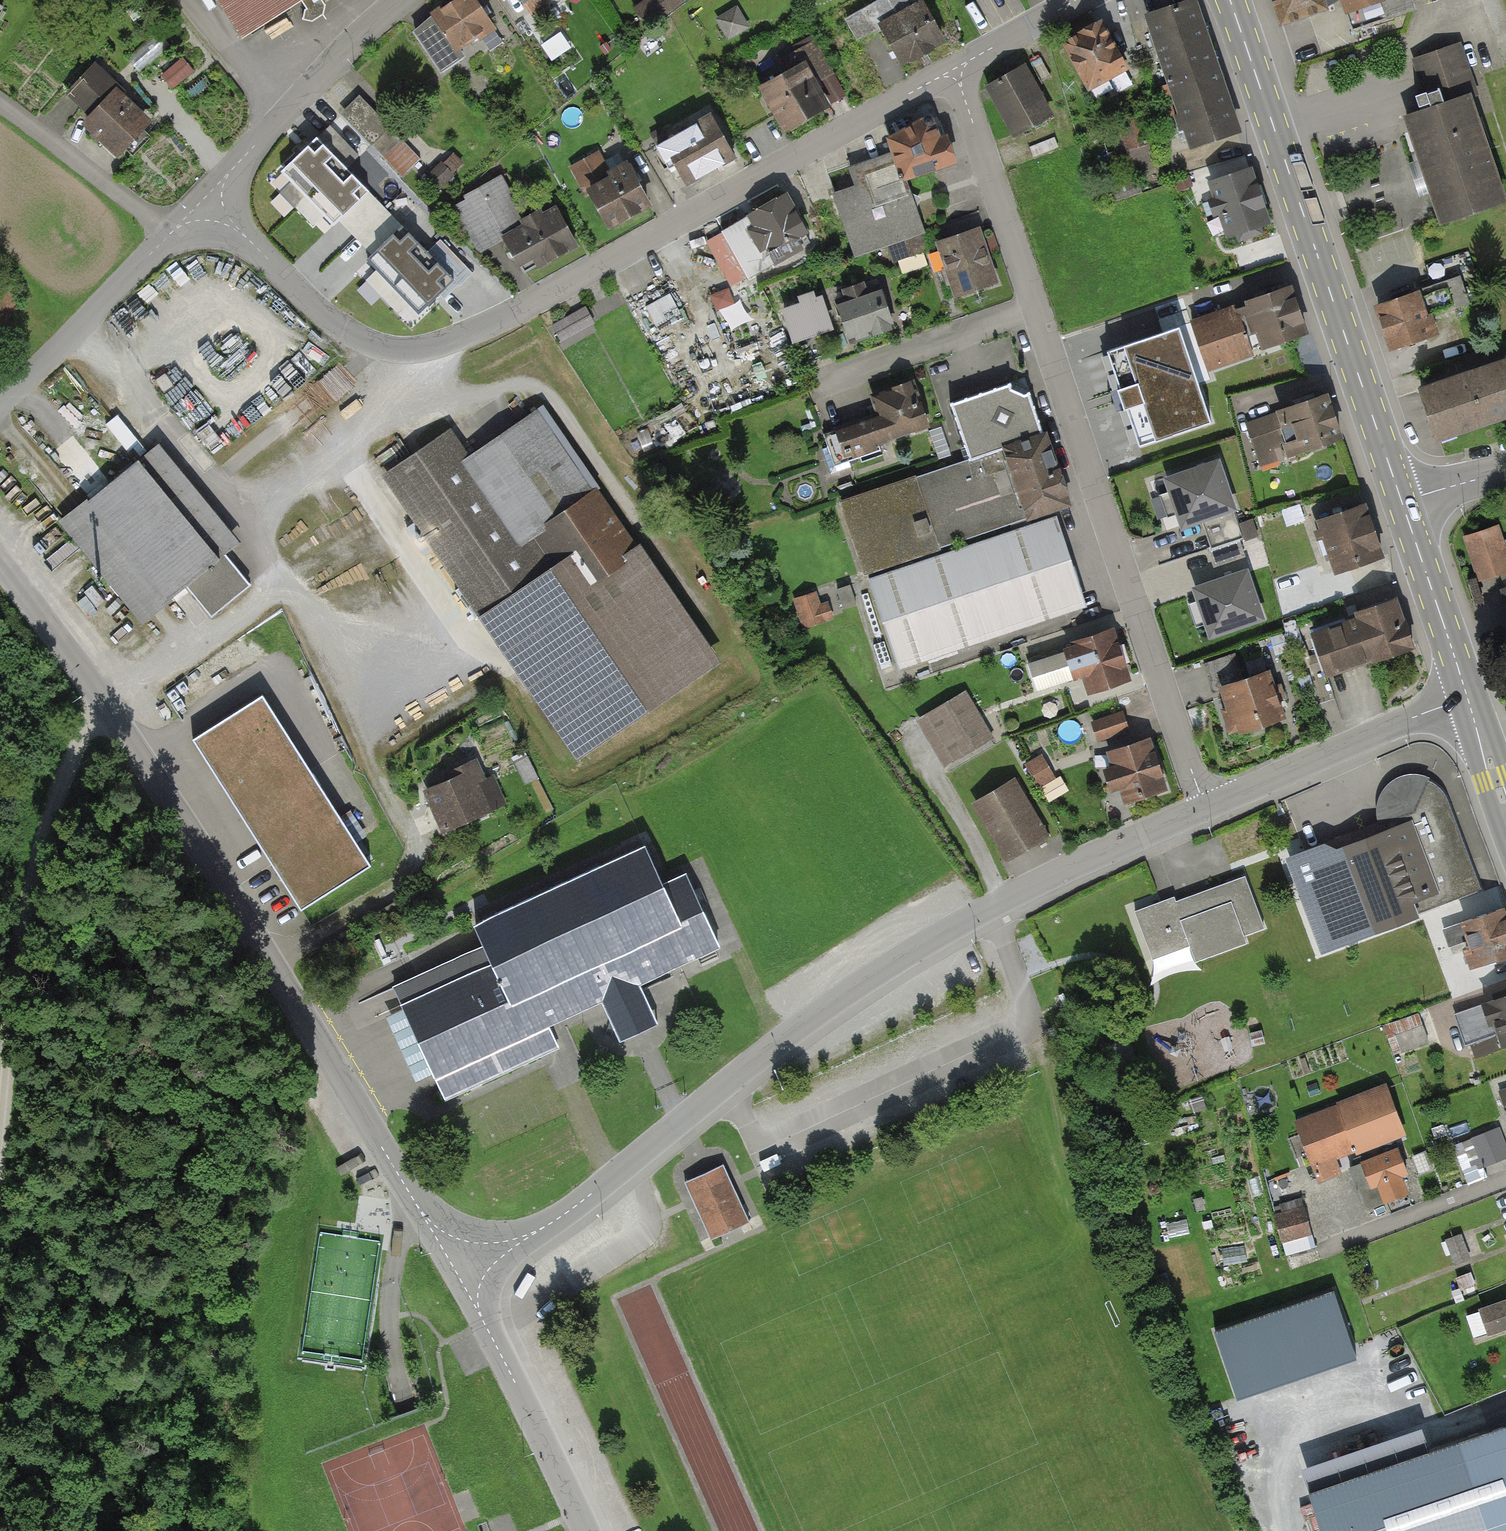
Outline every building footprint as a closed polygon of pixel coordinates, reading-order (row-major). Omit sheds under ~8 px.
[(242,38),(301,0),(217,0),(242,38)] [(474,0),(453,0),(413,30),(443,71),(465,55),(460,49),(492,25),(474,0)] [(527,9),(538,0),(520,0),(527,9)] [(685,0),(648,0),(636,9),(645,21),(662,9),(669,19),(688,5),(685,0)] [(919,0),(917,0),(878,24),(905,69),(946,44),(919,0)] [(1195,0),(1186,0),(1145,14),(1188,144),(1237,128),(1195,0)] [(1278,23),(1325,7),(1323,0),(1271,0),(1278,23)] [(1344,14),(1371,6),(1375,21),(1416,9),(1413,0),(1339,0),(1344,14)] [(740,8),(718,22),(731,43),(754,29),(740,8)] [(1124,68),(1098,23),(1061,44),(1087,89),(1124,68)] [(1467,42),(1414,60),(1431,108),(1402,118),(1437,222),(1505,199),(1471,99),(1485,94),(1467,42)] [(185,55),(163,73),(174,87),(197,69),(185,55)] [(782,129),(829,102),(805,60),(758,86),(782,129)] [(150,121),(96,63),(68,89),(91,113),(82,122),(113,155),(150,121)] [(1052,110),(1027,65),(988,87),(1013,132),(1052,110)] [(683,186),(734,157),(711,115),(659,144),(683,186)] [(955,158),(943,125),(928,131),(923,117),(886,131),(893,152),(849,168),(855,184),(832,193),(856,257),(924,231),(904,177),(955,158)] [(358,155),(331,126),(318,138),(317,137),(281,171),(334,225),(368,191),(345,168),(358,155)] [(607,230),(650,206),(624,160),(611,168),(600,149),(571,165),(607,230)] [(452,174),(442,164),(428,177),(438,188),(452,174)] [(1270,222),(1252,167),(1210,181),(1228,235),(1270,222)] [(515,205),(500,176),(466,194),(468,198),(452,207),(469,240),(512,217),(508,208),(515,205)] [(805,228),(785,194),(721,232),(748,279),(772,265),(764,252),(805,228)] [(396,221),(374,197),(345,225),(367,248),(396,221)] [(525,274),(576,245),(555,208),(504,237),(525,274)] [(428,252),(401,225),(366,259),(419,314),(453,279),(459,285),(472,273),(441,240),(428,252)] [(1001,286),(983,226),(936,240),(955,300),(1001,286)] [(1458,278),(1376,306),(1390,348),(1439,332),(1434,315),(1467,304),(1458,278)] [(23,306),(0,281),(0,328),(23,306)] [(1308,337),(1290,285),(1191,319),(1209,371),(1308,337)] [(714,291),(719,311),(738,306),(733,286),(714,291)] [(894,327),(880,289),(835,305),(849,343),(894,327)] [(793,340),(832,325),(820,295),(816,297),(813,291),(798,297),(801,303),(781,310),(793,340)] [(594,322),(586,308),(553,326),(561,340),(594,322)] [(724,327),(708,328),(709,368),(725,367),(724,327)] [(1178,331),(1107,354),(1138,449),(1209,426),(1178,331)] [(1417,389),(1433,438),(1505,414),(1505,359),(1417,389)] [(872,411),(880,416),(829,435),(840,462),(934,427),(915,377),(891,386),(893,392),(886,387),(872,411)] [(972,459),(841,502),(865,573),(1067,506),(1029,394),(1008,382),(953,400),(972,459)] [(1343,437),(1328,391),(1245,419),(1260,465),(1343,437)] [(451,429),(384,475),(577,759),(720,663),(601,488),(595,492),(538,409),(469,456),(451,429)] [(157,444),(59,523),(142,625),(186,590),(212,623),(252,591),(225,558),(240,546),(157,444)] [(1246,538),(1219,458),(1164,476),(1182,529),(1204,522),(1212,545),(1208,546),(1214,566),(1247,555),(1242,539),(1246,538)] [(1381,556),(1363,503),(1313,519),(1330,573),(1381,556)] [(1086,606),(1056,516),(869,578),(899,668),(1086,606)] [(1464,537),(1478,579),(1505,570),(1505,550),(1498,526),(1464,537)] [(1261,617),(1245,571),(1196,589),(1212,634),(1261,617)] [(852,583),(840,586),(844,606),(856,603),(852,583)] [(809,627),(834,615),(821,587),(796,599),(809,627)] [(1411,644),(1396,598),(1311,627),(1326,672),(1411,644)] [(1132,681),(1114,627),(1064,644),(1066,649),(1025,663),(1036,695),(1083,679),(1089,695),(1132,681)] [(1234,653),(1206,663),(1230,734),(1284,716),(1268,671),(1243,680),(1234,653)] [(996,738),(969,692),(921,720),(948,766),(996,738)] [(268,713),(258,698),(192,741),(201,755),(212,771),(301,908),(368,864),(278,727),(268,713)] [(1131,729),(1125,712),(1094,723),(1100,740),(1131,729)] [(1167,785),(1151,738),(1107,753),(1123,800),(1167,785)] [(1047,752),(1030,760),(1049,798),(1065,790),(1047,752)] [(426,788),(443,829),(508,803),(498,779),(488,783),(480,766),(426,788)] [(1486,891),(1452,804),(1444,791),(1432,779),(1418,776),(1403,777),(1386,788),(1380,801),(1378,817),(1379,822),(1287,856),(1322,950),(1486,891)] [(1019,780),(974,804),(1003,859),(1049,835),(1019,780)] [(688,869),(664,880),(644,838),(474,917),(493,957),(527,1031),(551,1020),(606,994),(625,1036),(661,1019),(642,978),(721,941),(688,869)] [(1176,898),(1135,914),(1152,959),(1189,945),(1195,961),(1249,941),(1247,937),(1267,929),(1248,877),(1178,903),(1176,898)] [(1503,907),(1460,921),(1467,941),(1469,947),(1465,948),(1472,968),(1505,957),(1505,915),(1503,907)] [(1467,941),(1460,921),(1442,927),(1449,947),(1467,941)] [(493,957),(401,1000),(402,1003),(435,1073),(447,1100),(563,1046),(551,1020),(527,1031),(493,957)] [(1455,1011),(1466,1045),(1499,1035),(1503,1047),(1505,1046),(1505,995),(1455,1011)] [(418,1080),(435,1073),(402,1003),(386,1011),(418,1080)] [(1393,1050),(1440,1041),(1434,1010),(1387,1019),(1393,1050)] [(1262,1031),(1250,1034),(1252,1045),(1264,1042),(1262,1031)] [(1386,1090),(1297,1126),(1315,1169),(1404,1133),(1386,1090)] [(1502,1130),(1458,1148),(1468,1173),(1505,1158),(1505,1141),(1502,1130)] [(1371,1191),(1379,1188),(1385,1202),(1408,1192),(1402,1178),(1410,1175),(1399,1148),(1360,1164),(1371,1191)] [(751,1222),(724,1164),(686,1182),(712,1239),(751,1222)] [(1275,1206),(1286,1253),(1318,1246),(1306,1198),(1275,1206)] [(1362,1360),(1336,1289),(1221,1329),(1246,1401),(1362,1360)] [(1481,1305),(1491,1333),(1505,1328),(1505,1297),(1481,1305)] [(1309,1490),(1323,1530),(1505,1530),(1505,1423),(1309,1490)]
